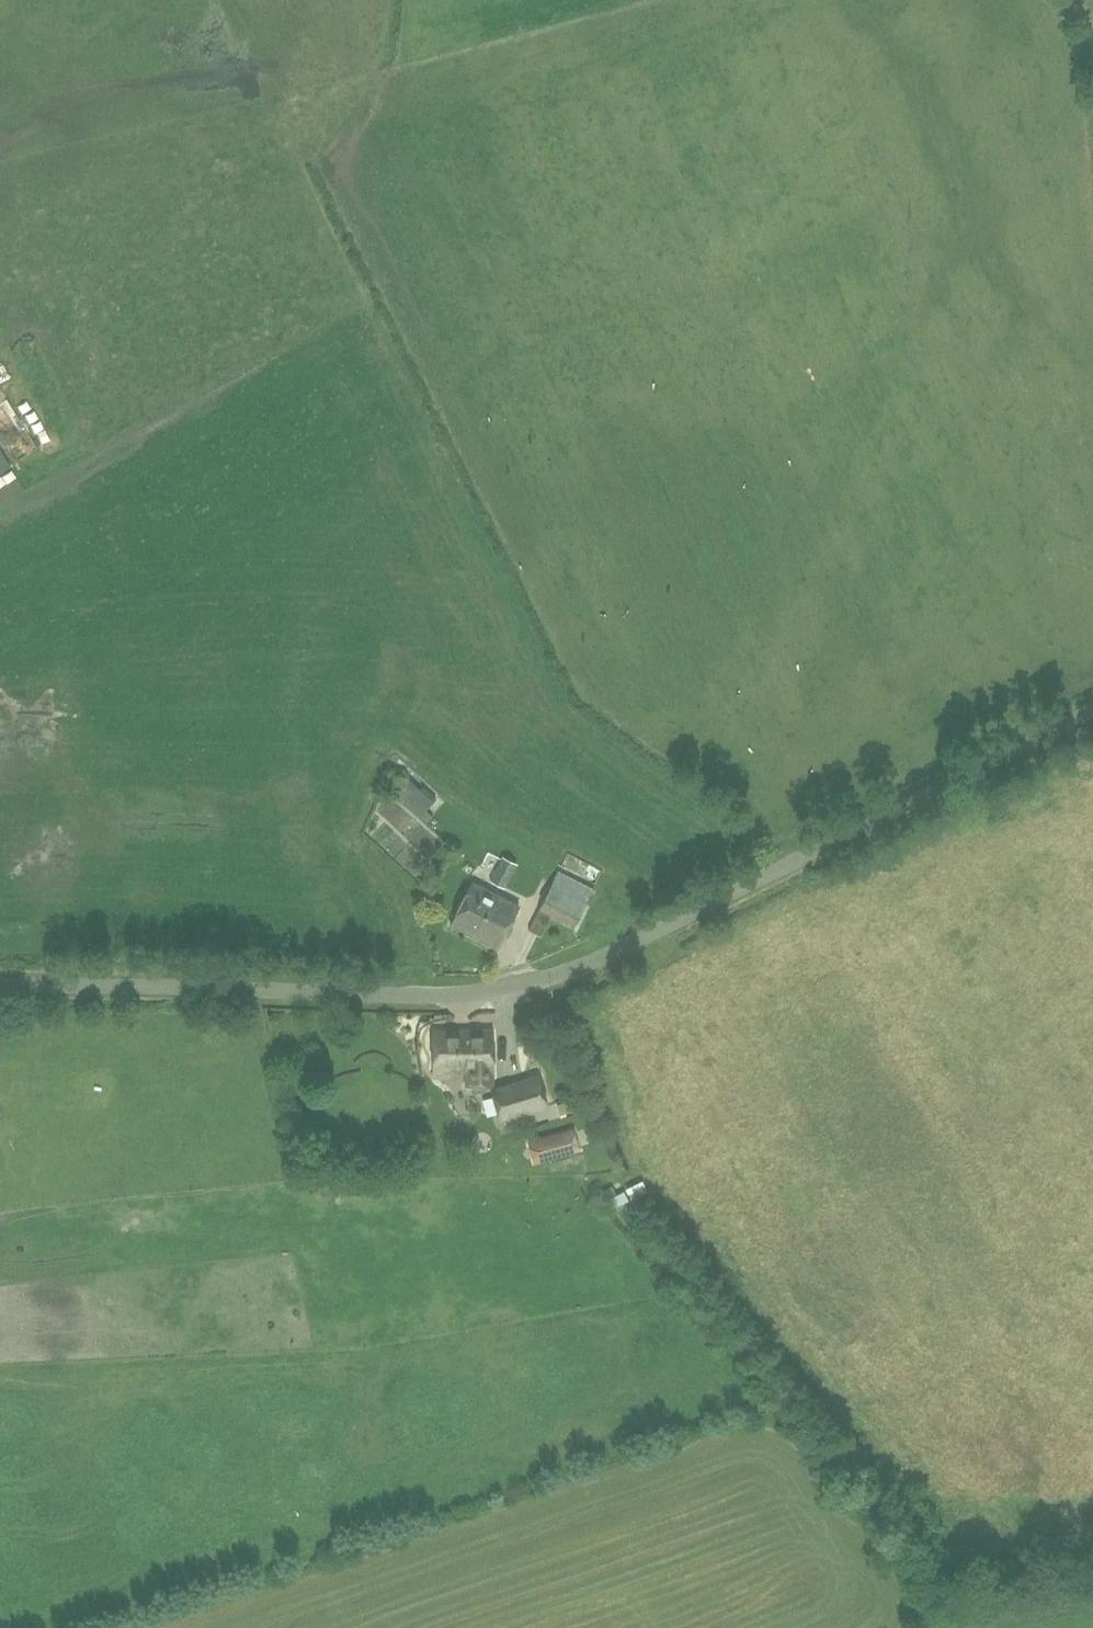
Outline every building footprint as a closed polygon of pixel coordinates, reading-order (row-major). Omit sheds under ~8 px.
[(9,466),(0,451),(0,471),(9,466)] [(411,781),(404,789),(399,795),(428,822),(434,816),(427,811),(438,799),(424,787),(421,790),(411,781)] [(505,888),(518,864),(503,856),(490,880),(505,888)] [(574,928),(594,888),(558,871),(529,930),(541,936),(550,916),(574,928)] [(499,948),(519,907),(471,883),(451,924),(499,948)] [(494,1086),(493,1072),(493,1029),(433,1030),(434,1072),(464,1072),(464,1085),(470,1089),(489,1088),(494,1086)] [(524,1112),(547,1106),(538,1077),(516,1083),(516,1082),(492,1089),(501,1121),(525,1114),(524,1112)] [(533,1160),(559,1156),(558,1147),(580,1144),(578,1126),(529,1133),(533,1160)]
